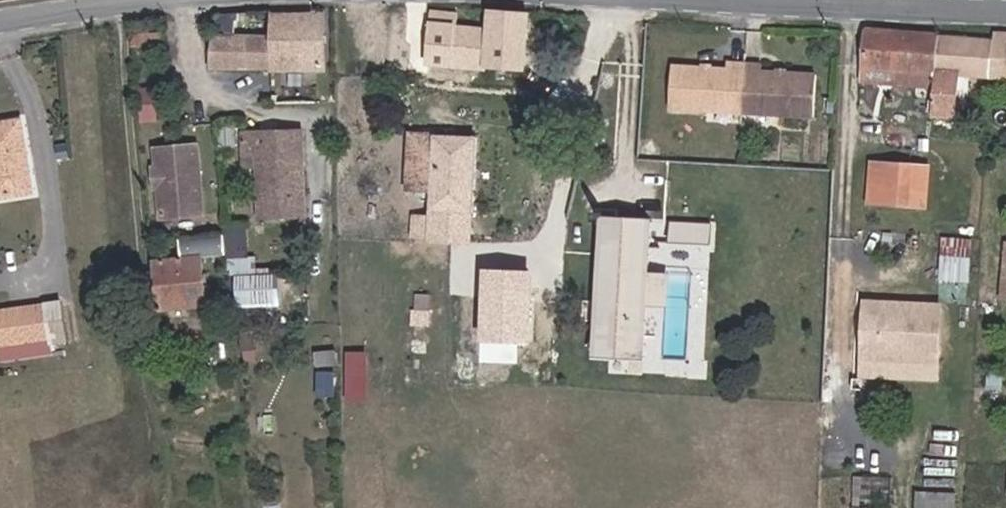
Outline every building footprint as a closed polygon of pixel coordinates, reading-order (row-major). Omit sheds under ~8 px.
[(524,69),(528,12),(488,10),(487,29),(457,27),(458,13),(431,11),(428,62),(453,65),(524,69)] [(324,69),(323,15),(274,16),(274,70),(324,69)] [(936,74),(939,36),(868,30),(865,67),(936,74)] [(994,34),(994,40),(939,36),(936,74),(935,86),(932,115),(955,117),(958,74),(1005,76),(1005,34),(994,34)] [(742,114),(745,63),(728,62),(727,68),(673,65),(670,109),(742,114)] [(814,118),(816,74),(761,71),(762,65),(745,63),(742,114),(814,118)] [(935,86),(936,74),(865,67),(864,80),(935,86)] [(143,86),(142,117),(158,117),(159,86),(143,86)] [(21,120),(0,124),(0,197),(32,192),(21,120)] [(305,215),(302,132),(243,134),(245,153),(257,152),(260,217),(305,215)] [(472,243),(476,136),(436,134),(411,133),(408,190),(433,191),(431,209),(430,209),(429,240),(429,242),(444,243),(472,243)] [(68,156),(66,144),(57,146),(59,158),(68,156)] [(203,214),(197,146),(156,149),(158,168),(154,168),(156,188),(159,188),(162,217),(203,214)] [(909,206),(912,166),(871,163),(869,203),(909,206)] [(924,207),(927,166),(912,166),(909,206),(924,207)] [(649,270),(652,221),(603,219),(595,354),(644,357),(647,308),(649,270)] [(671,243),(695,244),(696,224),(672,223),(671,243)] [(696,224),(695,244),(711,245),(712,225),(696,224)] [(945,235),(942,278),(974,280),(977,237),(945,235)] [(238,254),(238,302),(282,302),(282,271),(258,271),(258,254),(238,254)] [(206,305),(201,256),(155,262),(160,310),(206,305)] [(649,270),(647,308),(665,309),(667,271),(649,270)] [(528,340),(529,273),(491,273),(490,339),(528,340)] [(5,344),(14,343),(47,337),(49,346),(69,343),(63,302),(0,312),(0,345),(5,344)] [(938,361),(941,307),(866,302),(862,356),(938,361)] [(49,346),(47,337),(14,343),(16,357),(50,352),(49,346)] [(856,507),(875,507),(876,502),(888,502),(888,474),(856,474),(856,507)] [(959,490),(920,489),(919,507),(959,507),(959,490)]
